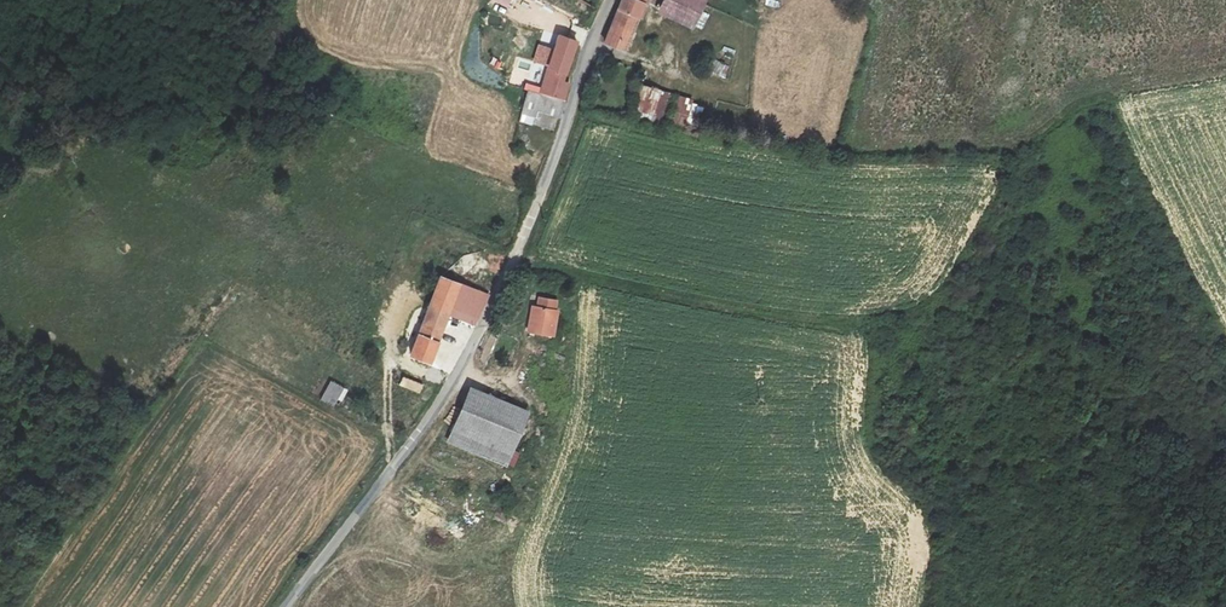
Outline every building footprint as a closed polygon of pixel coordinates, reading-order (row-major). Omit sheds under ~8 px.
[(642,14),(647,3),(650,0),(624,0),(622,7),(642,14)] [(661,14),(695,28),(707,0),(667,0),(661,14)] [(642,14),(622,7),(605,44),(628,51),(642,14)] [(541,95),(564,103),(569,85),(564,83),(578,43),(559,37),(554,52),(550,67),(541,95)] [(535,62),(550,67),(554,52),(540,47),(535,62)] [(720,57),(733,60),(736,49),(722,47),(720,57)] [(711,74),(726,78),(729,65),(715,61),(711,74)] [(642,88),(633,122),(683,135),(692,102),(642,88)] [(529,92),(520,121),(534,125),(538,111),(559,118),(564,103),(541,95),(529,92)] [(474,325),(488,296),(441,277),(418,335),(409,357),(431,366),(450,315),(474,325)] [(557,299),(540,297),(539,306),(534,305),(529,333),(554,337),(558,309),(555,309),(557,299)] [(399,387),(420,395),(423,385),(403,377),(399,387)] [(344,387),(331,381),(323,398),(337,404),(344,387)] [(421,402),(430,405),(434,390),(426,387),(421,402)] [(472,390),(449,442),(505,467),(506,463),(512,450),(528,415),(472,390)] [(512,450),(506,463),(515,467),(520,454),(512,450)]
